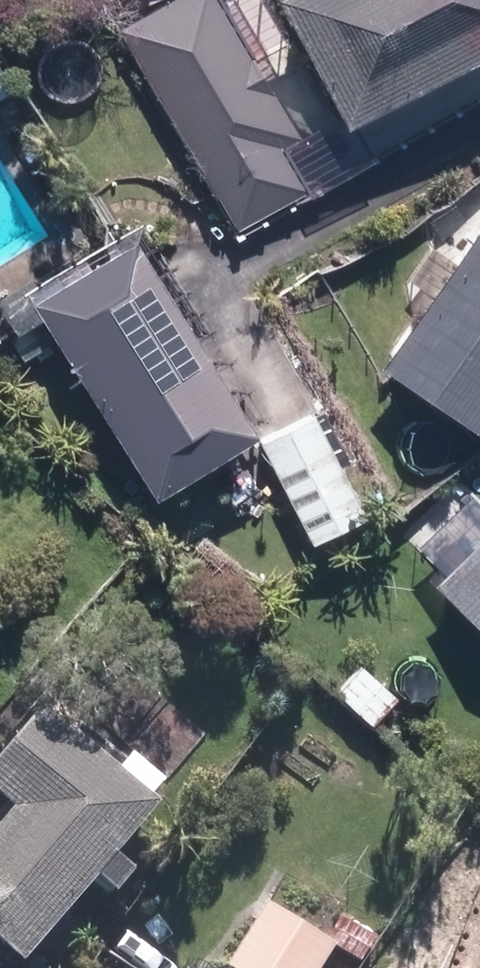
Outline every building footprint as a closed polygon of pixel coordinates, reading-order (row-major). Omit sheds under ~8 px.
[(235,221),(313,176),(288,133),(300,126),(226,0),(171,0),(123,28),(235,221)] [(332,119),(479,38),(479,0),(267,0),(332,119)] [(459,423),(479,392),(479,192),(368,362),(459,423)] [(20,297),(139,490),(238,428),(119,235),(20,297)] [(251,440),(301,542),(355,514),(304,413),(251,440)] [(479,636),(479,521),(422,581),(479,636)] [(5,963),(80,877),(98,893),(118,871),(96,853),(138,804),(28,709),(0,740),(0,807),(0,959),(5,963)] [(222,967),(311,967),(324,946),(256,903),(217,965),(222,967)] [(322,936),(353,958),(369,936),(338,914),(322,936)]
